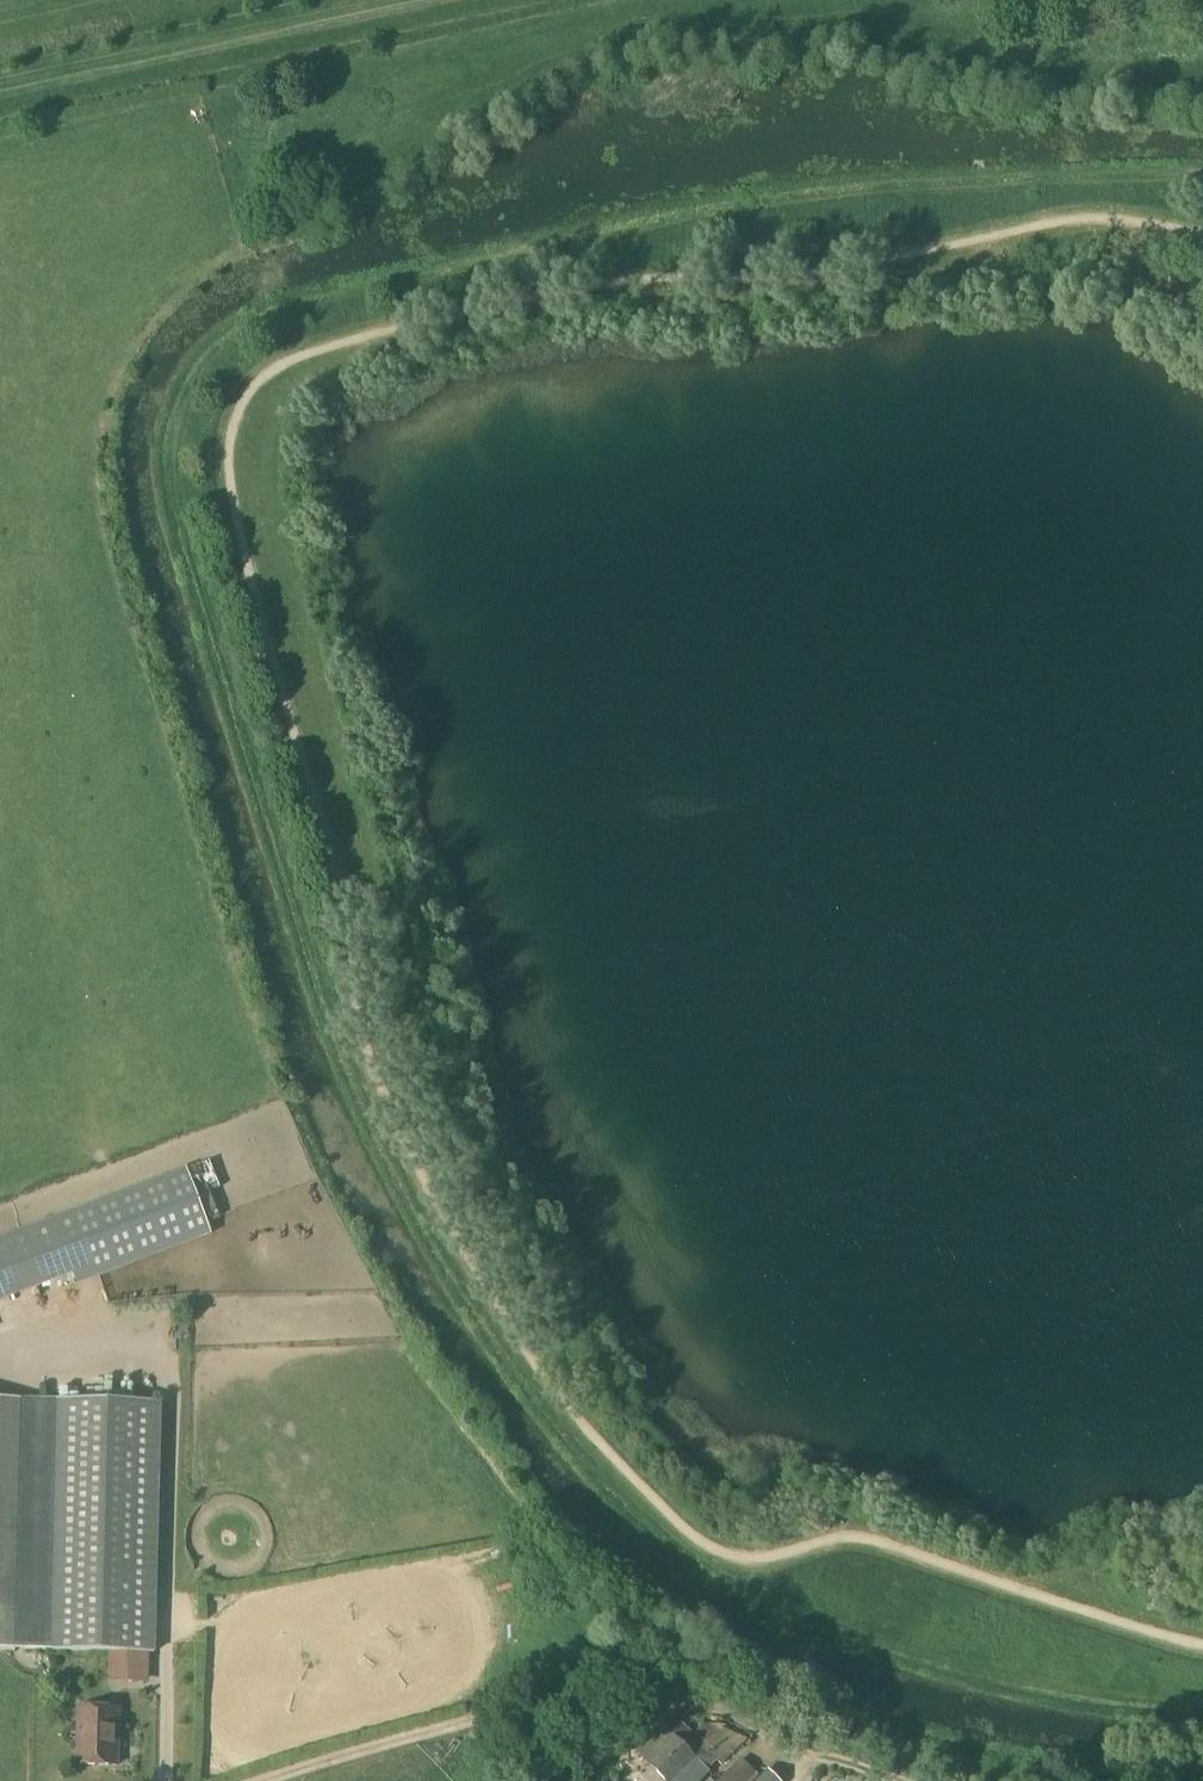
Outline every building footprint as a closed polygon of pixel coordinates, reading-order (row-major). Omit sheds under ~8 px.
[(209,1229),(186,1167),(0,1233),(0,1303),(209,1229)] [(122,1653),(149,1653),(154,1654),(160,1403),(0,1399),(0,1650),(122,1653)] [(122,1653),(121,1683),(148,1684),(149,1653),(122,1653)] [(77,1708),(76,1764),(115,1765),(116,1709),(77,1708)] [(705,1773),(693,1761),(693,1760),(664,1731),(645,1749),(651,1756),(645,1762),(664,1780),(697,1780),(705,1773)] [(756,1774),(741,1759),(719,1780),(749,1780),(756,1774)] [(768,1773),(759,1780),(776,1780),(768,1773)]
